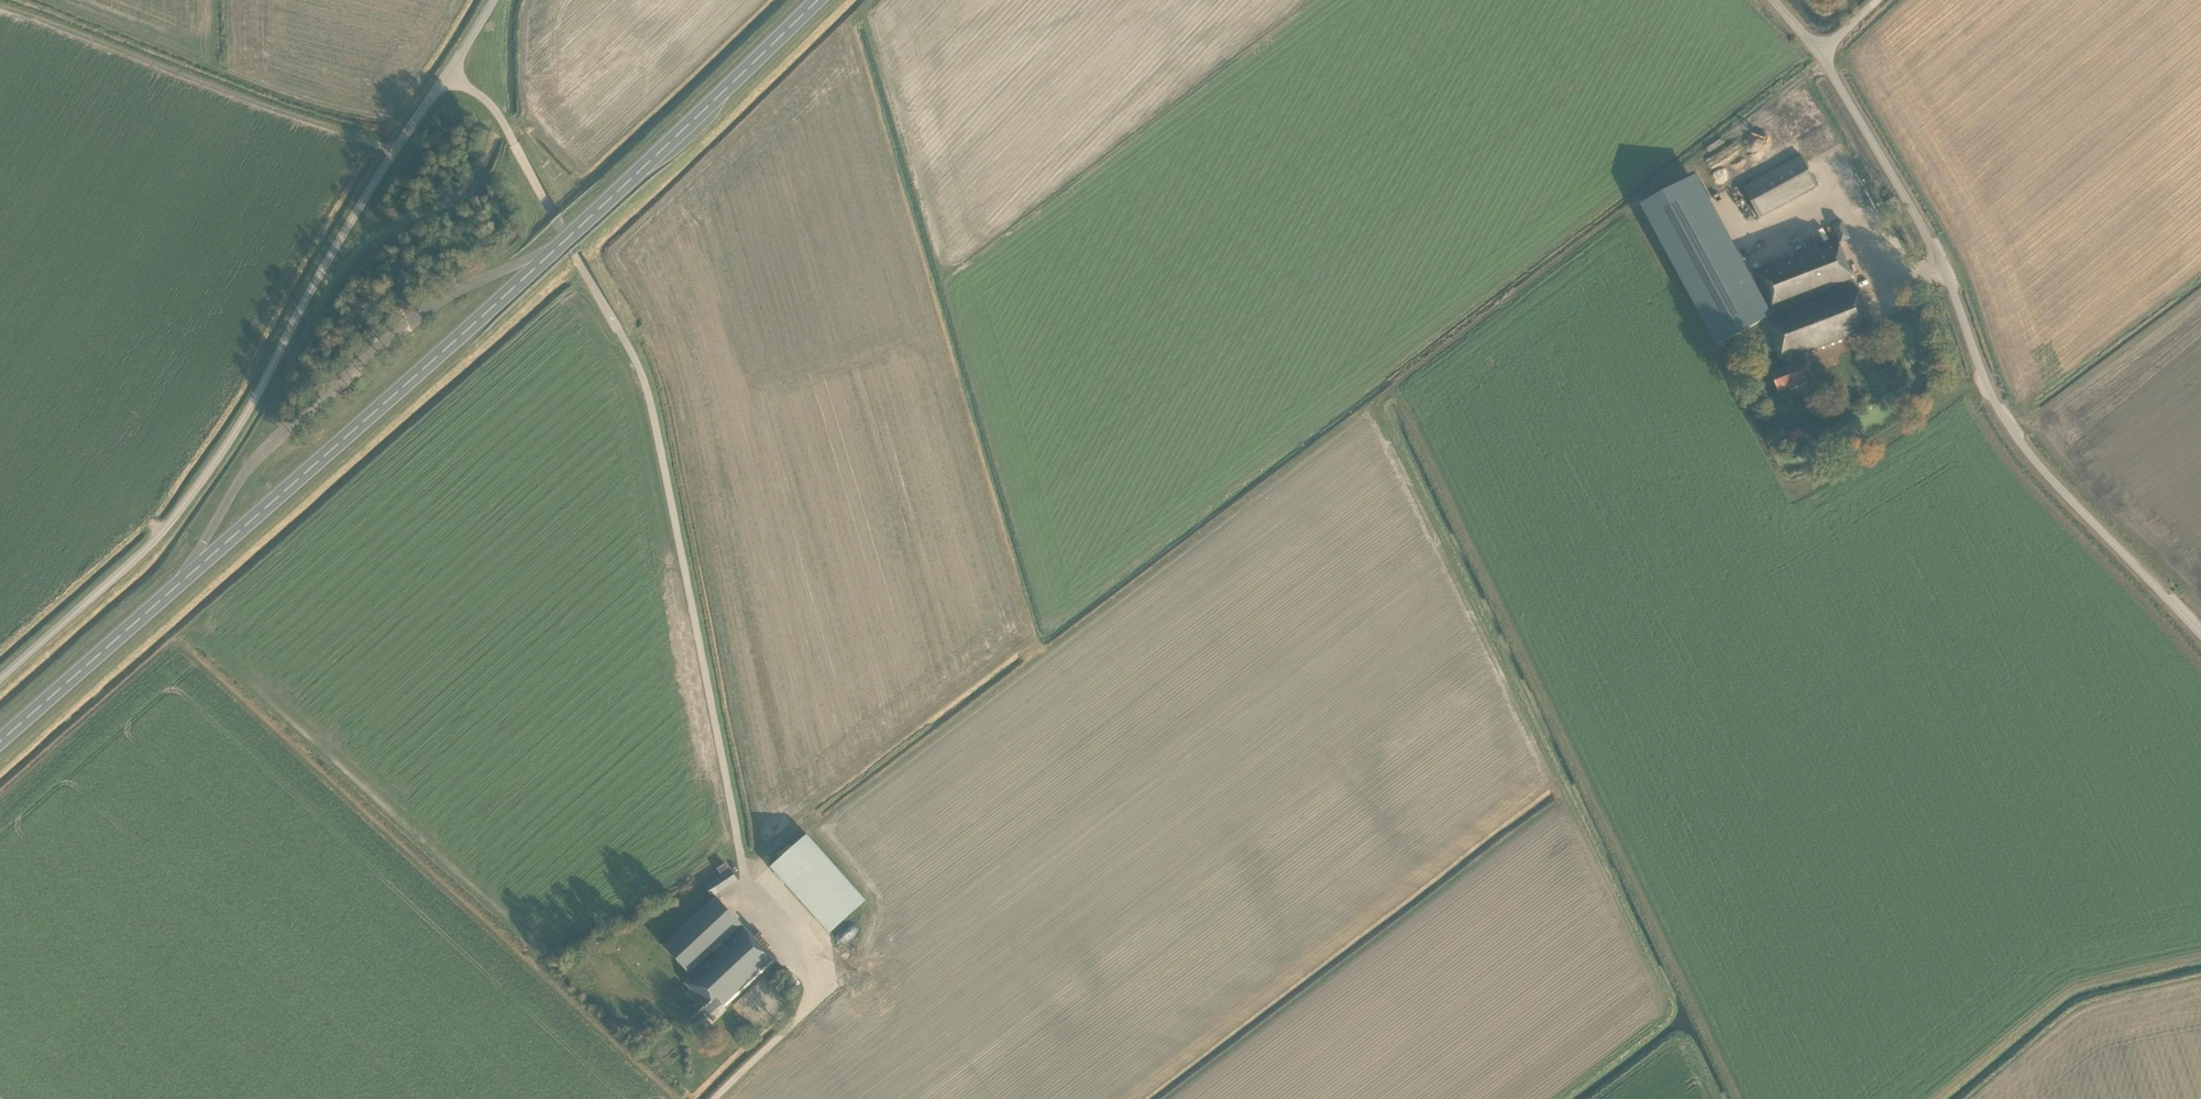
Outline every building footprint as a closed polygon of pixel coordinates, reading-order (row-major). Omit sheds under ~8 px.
[(1817,185),(1801,156),(1743,188),(1759,217),(1817,185)] [(1685,181),(1643,204),(1719,344),(1729,338),(1761,321),(1703,214),(1685,181)] [(1850,238),(1842,222),(1833,226),(1841,242),(1850,238)] [(1874,329),(1838,239),(1755,271),(1772,314),(1777,312),(1779,317),(1765,323),(1780,360),(1785,358),(1787,363),(1781,365),(1783,369),(1773,373),(1774,376),(1778,388),(1779,387),(1780,391),(1790,387),(1791,390),(1803,386),(1802,386),(1812,382),(1811,379),(1812,379),(1810,375),(1811,375),(1806,364),(1805,360),(1794,364),(1792,359),(1805,354),(1805,356),(1874,329)] [(770,867),(829,933),(865,900),(806,834),(770,867)] [(728,868),(725,863),(717,869),(720,873),(728,868)] [(738,881),(730,869),(704,886),(711,897),(738,881)] [(774,960),(715,896),(662,945),(688,973),(689,973),(691,976),(684,982),(700,999),(682,1015),(694,1028),(708,1015),(709,1017),(722,1005),(724,1007),(774,960)]
